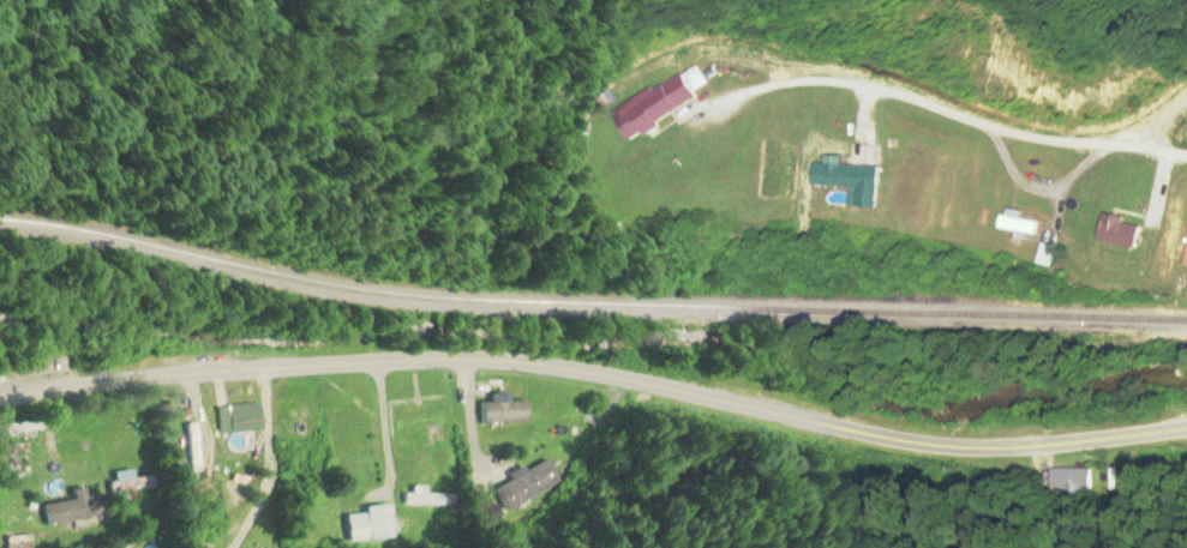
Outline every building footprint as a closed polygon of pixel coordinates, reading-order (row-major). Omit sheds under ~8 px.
[(610,112),(625,140),(697,100),(693,91),(705,85),(695,65),(610,112)] [(1035,223),(1017,220),(1018,213),(999,209),(996,230),(1032,236),(1035,223)] [(1052,249),(1038,244),(1032,263),(1046,267),(1052,249)] [(215,408),(218,435),(260,430),(256,403),(215,408)] [(189,474),(201,473),(196,423),(184,425),(189,474)] [(4,473),(25,473),(25,445),(4,445),(4,473)] [(561,481),(545,457),(495,490),(510,514),(561,481)] [(111,473),(113,502),(155,499),(154,477),(130,479),(130,472),(111,473)] [(70,501),(41,505),(44,525),(105,516),(101,494),(85,496),(84,488),(68,490),(70,501)] [(387,506),(345,512),(350,543),(392,538),(387,506)]
